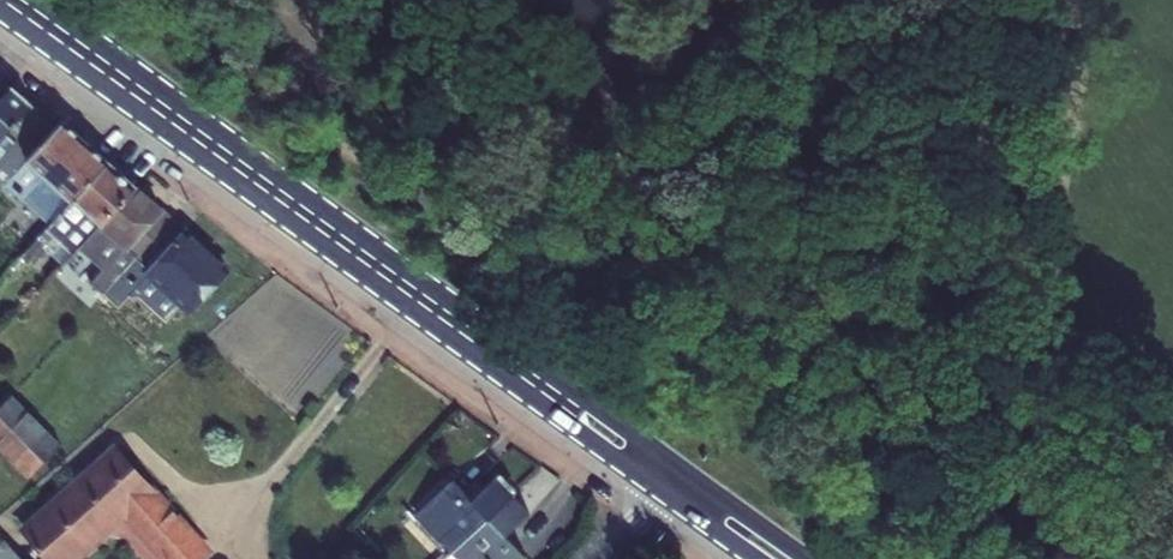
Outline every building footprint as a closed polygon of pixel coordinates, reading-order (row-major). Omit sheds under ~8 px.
[(14,88),(1,103),(0,104),(0,167),(17,146),(43,117),(14,88)] [(56,129),(43,117),(17,146),(0,167),(0,187),(1,188),(3,186),(49,229),(107,165),(61,124),(56,129)] [(667,168),(660,156),(649,158),(645,166),(647,172),(653,175),(661,174),(667,168)] [(78,248),(133,189),(107,165),(49,229),(36,243),(61,266),(78,248)] [(135,262),(172,223),(133,189),(78,248),(103,269),(90,283),(103,296),(135,262)] [(192,314),(228,273),(172,223),(135,262),(160,284),(145,301),(140,296),(125,314),(140,327),(156,310),(176,327),(190,311),(192,314)] [(61,447),(12,398),(0,410),(0,452),(28,480),(61,447)] [(128,517),(165,558),(203,558),(209,554),(114,445),(23,527),(46,553),(39,558),(80,558),(128,517)] [(449,554),(510,495),(495,478),(471,502),(451,481),(414,517),(449,554)] [(528,514),(510,495),(449,554),(454,558),(522,558),(523,557),(504,537),(528,514)] [(4,541),(0,545),(0,558),(21,558),(4,541)]
